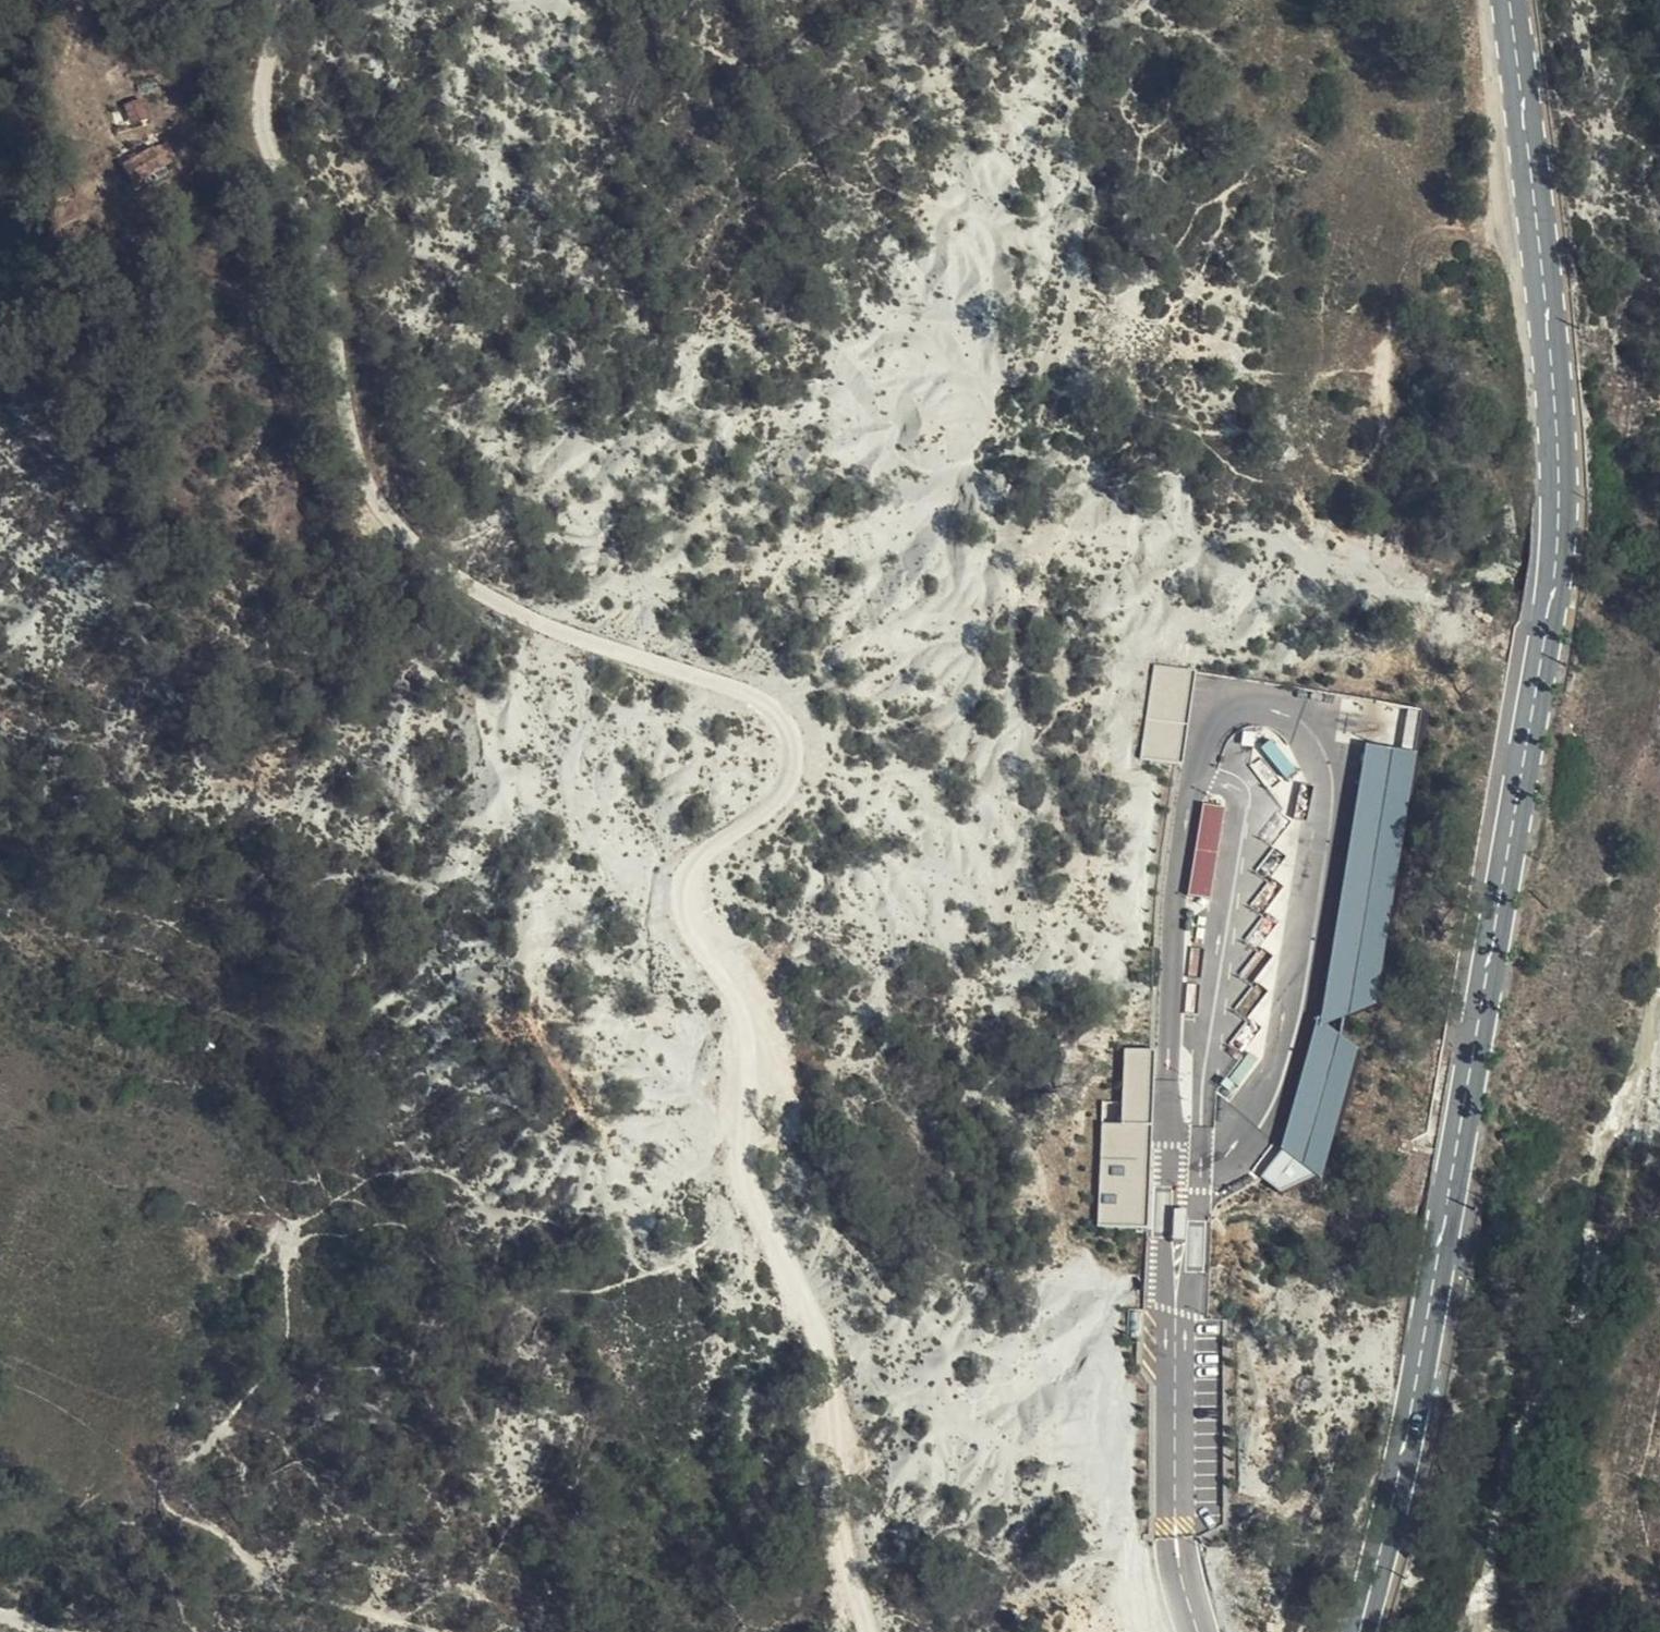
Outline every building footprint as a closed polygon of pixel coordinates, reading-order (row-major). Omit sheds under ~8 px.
[(101,153),(113,171),(146,152),(136,132),(101,153)] [(1184,754),(1184,664),(1150,664),(1150,754),(1184,754)] [(1420,748),(1425,707),(1392,703),(1387,744),(1420,748)] [(1380,1008),(1421,751),(1368,742),(1336,944),(1316,941),(1305,1014),(1310,1014),(1284,1179),(1332,1187),(1356,1036),(1347,1035),(1352,1004),(1380,1008)] [(1212,895),(1228,802),(1206,798),(1190,891),(1212,895)] [(1293,1056),(1308,1059),(1317,1019),(1302,1016),(1293,1056)] [(1124,1098),(1104,1097),(1100,1222),(1151,1224),(1157,1046),(1126,1045),(1124,1098)]
